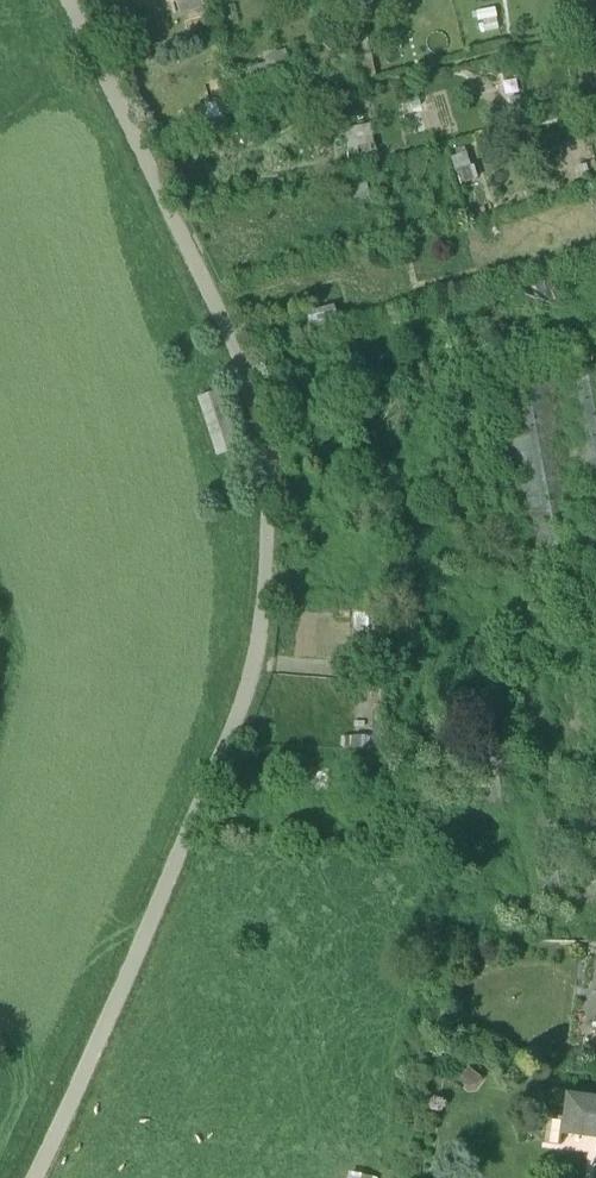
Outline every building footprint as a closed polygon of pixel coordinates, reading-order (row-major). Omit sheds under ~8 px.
[(179,14),(200,9),(198,0),(175,0),(179,14)] [(568,1096),(564,1120),(560,1120),(559,1124),(548,1123),(545,1146),(561,1148),(563,1129),(595,1133),(595,1099),(568,1096)]
